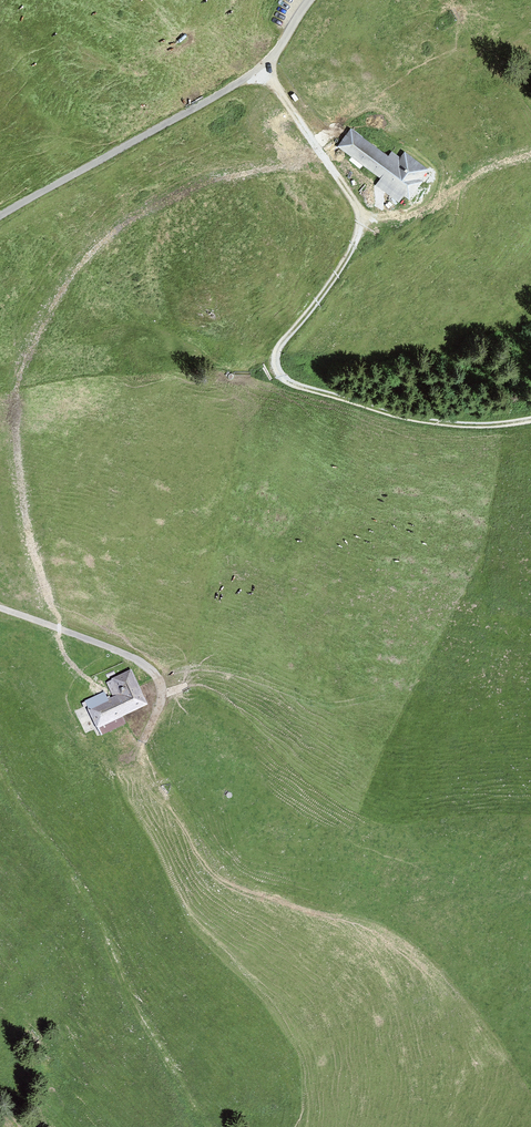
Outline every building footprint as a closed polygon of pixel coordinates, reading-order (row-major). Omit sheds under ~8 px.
[(353,133),(341,148),(384,180),(380,185),(402,201),(405,196),(410,200),(430,174),(406,157),(402,162),(393,156),(389,160),(353,133)] [(146,707),(130,672),(106,683),(113,698),(106,701),(103,694),(81,705),(84,711),(85,710),(96,731),(146,707)]
